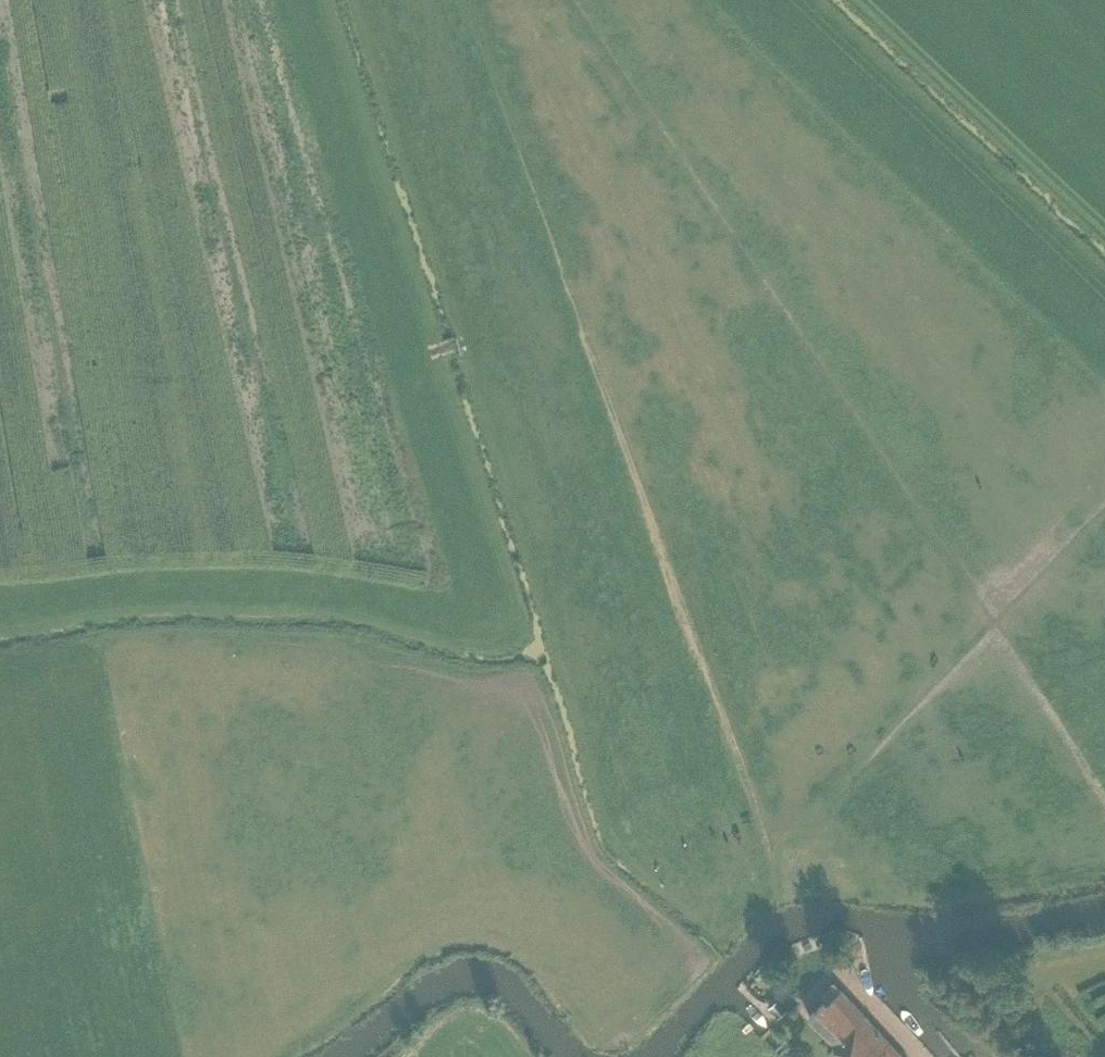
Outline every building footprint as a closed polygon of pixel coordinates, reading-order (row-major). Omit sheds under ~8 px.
[(840,990),(826,1004),(824,1002),(809,1017),(838,1045),(834,1049),(843,1056),(902,1056),(840,990)] [(777,1001),(768,1008),(778,1019),(786,1011),(777,1001)]
